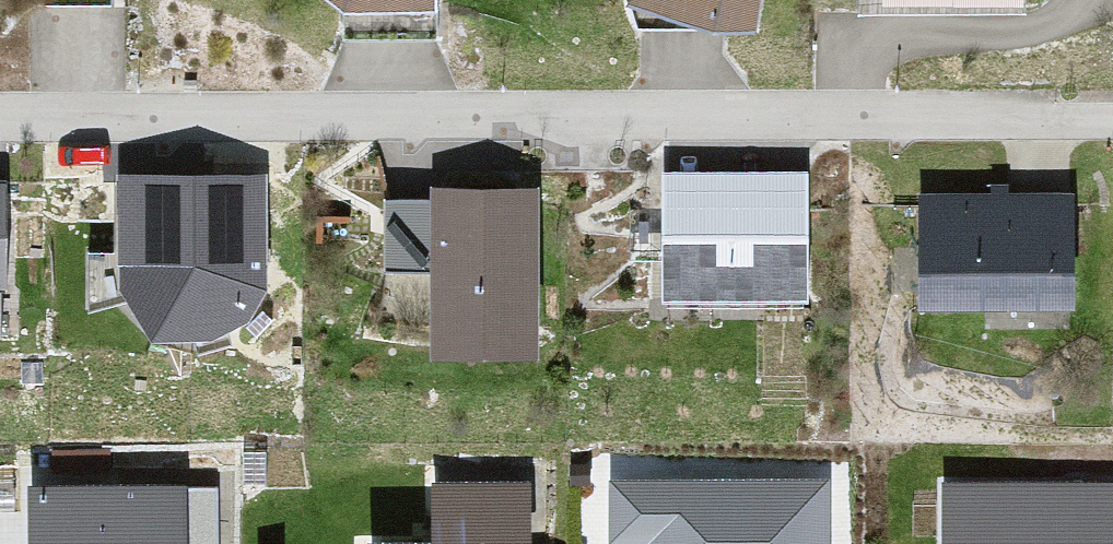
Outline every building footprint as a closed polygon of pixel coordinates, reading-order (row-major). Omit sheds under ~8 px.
[(770,0),(685,0),(722,15),(768,18),(770,0)] [(0,176),(0,334),(12,334),(14,176),(0,176)] [(543,178),(385,178),(385,260),(438,260),(438,341),(544,341),(543,178)] [(804,178),(668,179),(669,301),(804,300),(804,178)] [(264,180),(121,180),(121,288),(156,340),(210,340),(245,322),(264,288),(264,180)] [(1067,201),(926,202),(927,307),(1069,305),(1067,201)] [(603,446),(603,528),(637,528),(637,543),(813,543),(812,446),(603,446)] [(913,452),(912,543),(1091,543),(1092,454),(913,452)] [(415,462),(416,515),(360,516),(360,543),(517,543),(515,460),(415,462)] [(37,494),(37,543),(211,543),(211,493),(37,494)]
